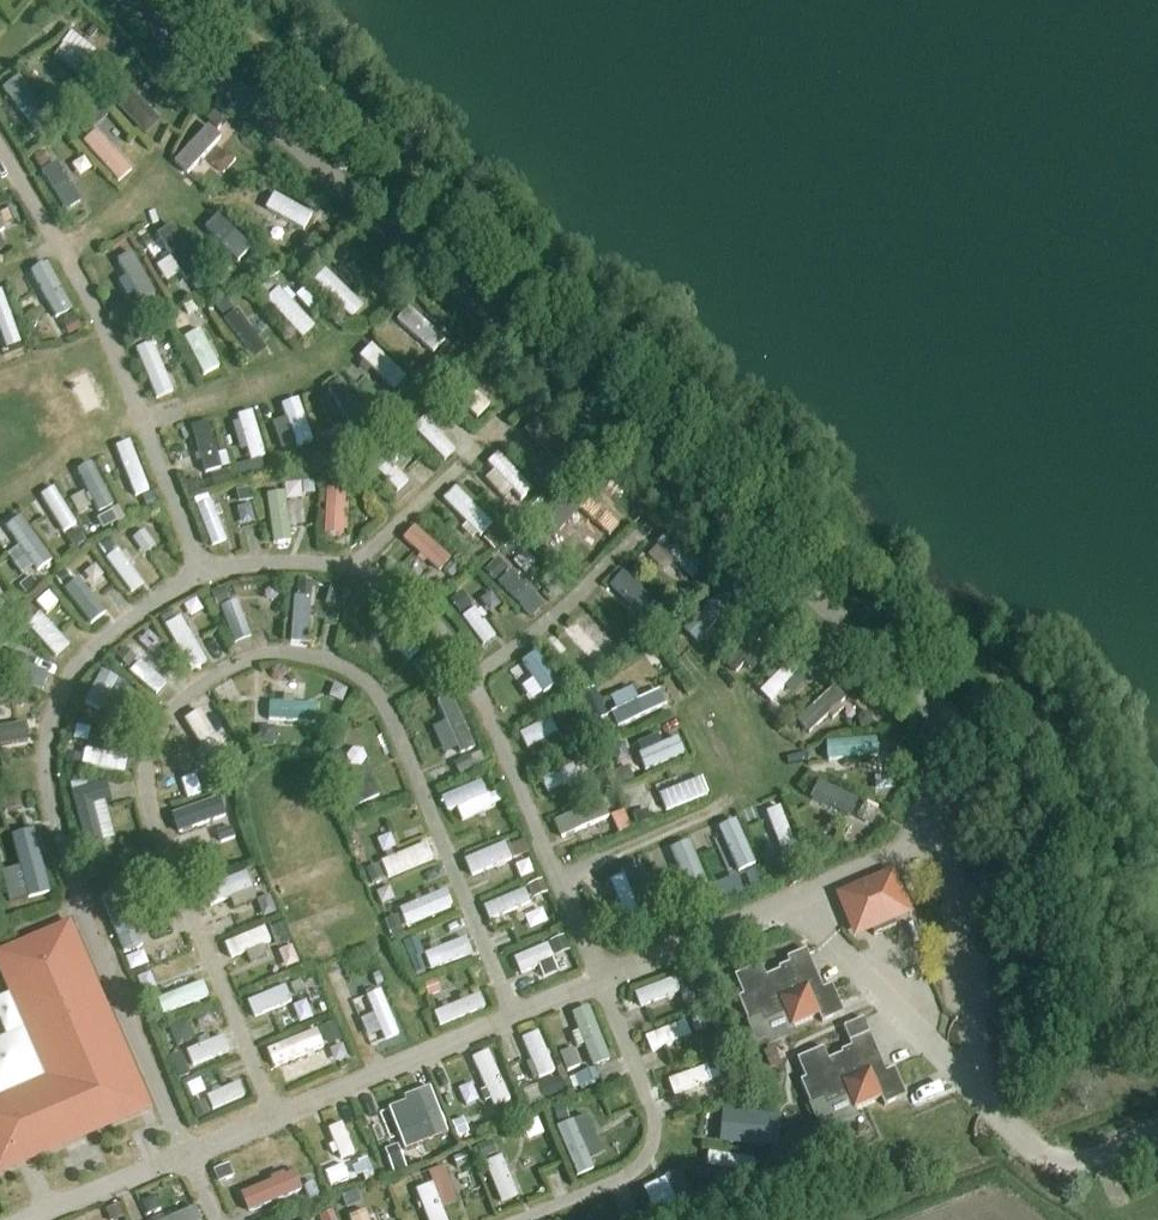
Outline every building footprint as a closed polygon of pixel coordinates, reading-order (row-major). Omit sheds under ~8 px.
[(65,35),(56,62),(88,73),(97,46),(65,35)] [(140,55),(130,64),(139,75),(149,66),(140,55)] [(16,75),(1,89),(33,125),(49,111),(16,75)] [(146,137),(162,121),(123,80),(107,95),(146,137)] [(65,100),(53,103),(57,117),(69,115),(65,100)] [(103,106),(77,125),(88,139),(113,120),(103,106)] [(206,123),(216,133),(225,124),(214,114),(206,123)] [(119,183),(134,170),(99,129),(83,142),(119,183)] [(225,152),(212,166),(223,176),(235,162),(225,152)] [(34,158),(41,170),(49,165),(41,153),(34,158)] [(65,211),(84,200),(61,161),(42,172),(65,211)] [(293,222),(300,206),(265,192),(258,207),(293,222)] [(14,211),(1,216),(5,227),(18,222),(14,211)] [(326,226),(314,237),(324,247),(335,236),(326,226)] [(339,250),(330,258),(340,267),(348,259),(339,250)] [(137,251),(119,258),(137,304),(155,297),(137,251)] [(29,271),(54,319),(74,309),(49,261),(29,271)] [(314,280),(353,320),(366,307),(327,267),(314,280)] [(201,302),(214,294),(203,276),(190,284),(201,302)] [(255,286),(266,298),(275,289),(265,278),(255,286)] [(17,327),(3,286),(0,288),(0,327),(2,332),(17,327)] [(306,286),(297,296),(314,311),(323,301),(306,286)] [(214,306),(224,320),(235,312),(225,298),(214,306)] [(156,302),(144,309),(150,319),(162,312),(156,302)] [(128,305),(114,313),(124,331),(138,323),(128,305)] [(63,325),(69,337),(81,332),(73,316),(65,320),(66,323),(63,325)] [(186,317),(175,323),(180,333),(191,327),(186,317)] [(194,334),(202,370),(221,366),(213,330),(194,334)] [(140,333),(127,339),(133,350),(145,344),(140,333)] [(154,341),(139,348),(159,392),(173,386),(154,341)] [(448,367),(458,356),(448,346),(437,358),(448,367)] [(397,391),(408,379),(372,348),(362,360),(397,391)] [(474,374),(485,362),(475,354),(464,366),(474,374)] [(329,385),(350,431),(369,422),(347,376),(329,385)] [(479,418),(488,408),(458,379),(448,389),(479,418)] [(409,407),(422,394),(412,383),(398,396),(409,407)] [(529,390),(523,396),(530,404),(536,397),(529,390)] [(283,411),(298,448),(315,441),(300,404),(283,411)] [(399,424),(407,433),(413,427),(404,418),(399,424)] [(190,427),(204,475),(223,470),(208,422),(190,427)] [(350,433),(337,441),(345,454),(358,447),(350,433)] [(136,498),(153,491),(131,439),(114,446),(136,498)] [(368,473),(379,462),(368,451),(357,463),(368,473)] [(565,468),(572,476),(583,465),(575,458),(565,468)] [(78,467),(94,513),(112,507),(97,460),(78,467)] [(264,475),(260,462),(235,468),(239,481),(264,475)] [(557,472),(544,486),(553,495),(567,482),(557,472)] [(336,474),(322,476),(324,491),(338,489),(336,474)] [(590,477),(579,488),(590,498),(600,487),(590,477)] [(302,485),(303,496),(314,495),(313,484),(302,485)] [(479,538),(493,525),(456,485),(441,498),(479,538)] [(55,486),(40,494),(63,534),(78,526),(55,486)] [(249,492),(235,494),(237,506),(251,503),(249,492)] [(153,495),(143,499),(147,510),(158,506),(153,495)] [(197,504),(211,547),(228,541),(214,498),(197,504)] [(115,510),(102,518),(108,528),(121,520),(115,510)] [(19,513),(6,523),(33,560),(46,550),(19,513)] [(401,539),(439,573),(452,558),(414,524),(401,539)] [(496,529),(483,541),(494,553),(507,540),(496,529)] [(67,539),(75,551),(87,543),(79,531),(67,539)] [(109,541),(98,548),(104,557),(115,550),(109,541)] [(106,558),(133,594),(146,584),(119,549),(106,558)] [(527,549),(514,560),(526,573),(539,562),(527,549)] [(705,562),(712,569),(719,561),(712,554),(705,562)] [(498,561),(486,573),(496,583),(509,571),(498,561)] [(65,572),(55,580),(62,588),(72,581),(65,572)] [(527,612),(541,600),(518,573),(504,585),(527,612)] [(32,578),(20,587),(27,596),(39,587),(32,578)] [(738,578),(727,588),(738,600),(749,589),(738,578)] [(649,621),(663,605),(634,581),(620,596),(649,621)] [(298,583),(296,599),(311,600),(312,585),(298,583)] [(332,585),(327,600),(347,606),(351,591),(332,585)] [(224,588),(211,593),(217,608),(230,603),(224,588)] [(462,594),(450,602),(460,616),(472,607),(462,594)] [(197,598),(185,605),(194,621),(207,613),(197,598)] [(696,638),(720,613),(709,602),(685,626),(696,638)] [(661,610),(650,623),(659,631),(671,617),(661,610)] [(773,610),(761,624),(770,633),(783,619),(773,610)] [(169,611),(159,617),(163,625),(174,619),(169,611)] [(593,642),(576,657),(591,675),(622,650),(589,611),(576,621),(593,642)] [(414,659),(424,648),(385,612),(374,623),(414,659)] [(191,672),(207,663),(182,616),(165,625),(191,672)] [(747,667),(768,636),(754,626),(733,657),(747,667)] [(25,662),(28,656),(11,648),(0,672),(43,691),(50,673),(25,662)] [(124,649),(116,657),(128,668),(136,659),(124,649)] [(543,696),(560,686),(539,650),(522,660),(543,696)] [(794,657),(760,690),(772,703),(807,670),(794,657)] [(141,659),(130,672),(158,696),(170,682),(141,659)] [(426,659),(416,668),(424,676),(434,667),(426,659)] [(579,690),(579,691),(589,683),(581,673),(571,680),(579,690)] [(849,675),(837,686),(845,694),(856,682),(849,675)] [(564,688),(548,698),(555,708),(571,698),(564,688)] [(660,690),(632,703),(627,694),(612,700),(624,725),(667,705),(660,690)] [(594,691),(579,698),(592,726),(607,719),(594,691)] [(806,736),(840,702),(829,691),(794,724),(806,736)] [(457,695),(440,699),(456,755),(472,750),(457,695)] [(276,720),(314,721),(315,703),(277,702),(276,720)] [(186,717),(211,767),(229,757),(204,708),(186,717)] [(559,715),(518,734),(525,750),(567,731),(559,715)] [(28,745),(27,725),(0,726),(0,745),(28,745)] [(263,731),(263,742),(275,743),(275,731),(263,731)] [(646,770),(686,753),(679,736),(639,752),(646,770)] [(827,760),(878,757),(877,739),(826,741),(827,760)] [(887,741),(888,757),(901,757),(900,740),(887,741)] [(194,775),(206,767),(194,747),(182,755),(194,775)] [(365,765),(353,771),(343,748),(323,757),(349,812),(380,797),(365,765)] [(66,754),(63,765),(77,768),(80,757),(66,754)] [(469,757),(453,764),(459,775),(474,767),(469,757)] [(575,763),(541,778),(548,793),(582,778),(575,763)] [(629,768),(614,774),(619,786),(634,780),(629,768)] [(212,778),(198,783),(202,794),(216,789),(212,778)] [(102,827),(95,802),(112,797),(107,780),(71,791),(90,855),(107,850),(100,827),(102,827)] [(649,798),(655,814),(702,796),(696,781),(649,798)] [(809,798),(850,817),(858,800),(817,781),(809,798)] [(170,813),(176,833),(227,816),(220,797),(170,813)] [(603,799),(553,820),(560,838),(611,817),(603,799)] [(779,849),(795,845),(785,805),(769,809),(779,849)] [(864,805),(857,820),(872,827),(879,811),(864,805)] [(648,810),(633,816),(637,828),(652,821),(648,810)] [(628,828),(621,813),(609,819),(615,834),(628,828)] [(720,825),(737,872),(757,865),(740,818),(720,825)] [(231,828),(217,833),(221,844),(235,839),(231,828)] [(13,833),(24,898),(48,894),(37,829),(13,833)] [(388,878),(434,859),(426,841),(380,860),(388,878)] [(522,842),(509,847),(514,860),(527,855),(522,842)] [(692,842),(677,849),(692,883),(707,877),(692,842)] [(623,916),(653,907),(641,865),(610,874),(623,916)] [(371,885),(384,880),(378,866),(365,871),(371,885)] [(759,869),(745,875),(752,889),(765,883),(759,869)] [(110,892),(119,888),(114,876),(105,880),(110,892)] [(896,927),(891,916),(902,911),(889,880),(844,898),(858,930),(869,925),(873,937),(896,927)] [(542,881),(528,887),(534,900),(547,894),(542,881)] [(407,927),(455,905),(447,887),(399,908),(407,927)] [(704,893),(695,897),(701,911),(710,907),(704,893)] [(268,911),(272,920),(282,916),(278,907),(268,911)] [(398,917),(385,922),(390,934),(402,929),(398,917)] [(633,933),(629,923),(614,930),(619,940),(633,933)] [(562,934),(551,939),(555,948),(566,943),(562,934)] [(138,1105),(64,936),(0,964),(0,974),(10,997),(0,1001),(0,1020),(8,1039),(0,1042),(0,1164),(138,1105)] [(521,975),(556,960),(549,942),(513,957),(521,975)] [(410,961),(416,975),(425,971),(419,958),(410,961)] [(796,978),(791,965),(777,971),(778,973),(767,978),(762,966),(734,978),(742,997),(737,999),(747,1023),(761,1017),(764,1024),(784,1015),(791,1031),(819,1019),(821,1025),(844,1015),(832,985),(817,991),(810,973),(796,978)] [(693,975),(679,981),(684,994),(698,988),(693,975)] [(257,1016),(309,996),(302,978),(249,999),(257,1016)] [(424,986),(429,999),(438,995),(433,982),(424,986)] [(439,1027),(487,1008),(481,993),(433,1012),(439,1027)] [(592,1066),(611,1060),(591,1005),(573,1012),(592,1066)] [(652,1052),(694,1036),(687,1018),(645,1035),(652,1052)] [(703,1018),(692,1023),(697,1035),(708,1030),(703,1018)] [(334,1024),(322,1030),(327,1041),(339,1036),(334,1024)] [(536,1078),(556,1072),(543,1029),(523,1035),(536,1078)] [(493,1108),(513,1100),(492,1048),(473,1056),(493,1108)] [(859,1062),(853,1048),(841,1053),(841,1055),(829,1060),(824,1049),(797,1060),(805,1078),(800,1080),(810,1105),(824,1099),(827,1105),(847,1097),(853,1113),(882,1102),(884,1108),(907,1099),(895,1069),(880,1075),(873,1057),(859,1062)] [(572,1049),(559,1054),(567,1073),(579,1068),(572,1049)] [(774,1049),(764,1054),(769,1065),(779,1060),(774,1049)] [(183,1055),(169,1061),(176,1075),(189,1069),(183,1055)] [(314,1056),(283,1065),(288,1081),(319,1072),(314,1056)] [(723,1063),(713,1067),(717,1079),(728,1075),(723,1063)] [(674,1094),(713,1079),(707,1064),(669,1079),(674,1094)] [(576,1074),(581,1087),(600,1080),(595,1068),(576,1074)] [(240,1080),(206,1096),(213,1111),(247,1096),(240,1080)] [(559,1082),(548,1087),(552,1097),(563,1092),(559,1082)] [(426,1159),(420,1144),(439,1137),(421,1091),(387,1105),(411,1165),(426,1159)] [(205,1101),(192,1106),(197,1120),(210,1115),(205,1101)] [(563,1106),(552,1110),(557,1124),(568,1120),(563,1106)] [(597,1170),(592,1158),(604,1153),(588,1113),(557,1126),(577,1177),(597,1170)] [(725,1143),(759,1144),(760,1113),(726,1113),(725,1143)] [(541,1117),(525,1123),(530,1139),(546,1134),(541,1117)] [(458,1138),(468,1133),(462,1119),(452,1124),(458,1138)] [(340,1159),(356,1153),(344,1122),(328,1128),(340,1159)] [(480,1147),(484,1160),(497,1156),(492,1143),(480,1147)] [(502,1203),(521,1195),(506,1154),(486,1161),(502,1203)] [(763,1173),(764,1158),(710,1154),(709,1170),(763,1173)] [(457,1170),(469,1165),(465,1155),(453,1159),(457,1170)] [(365,1159),(356,1163),(361,1176),(371,1172),(365,1159)] [(213,1172),(217,1181),(232,1175),(228,1166),(213,1172)] [(805,1166),(798,1170),(804,1181),(811,1177),(805,1166)] [(247,1213),(303,1190),(294,1168),(238,1191),(247,1213)] [(660,1179),(676,1210),(696,1199),(680,1169),(660,1179)] [(320,1197),(314,1184),(303,1188),(309,1201),(320,1197)] [(357,1191),(342,1197),(347,1210),(362,1203),(357,1191)] [(122,1217),(118,1206),(107,1210),(111,1219),(114,1219),(122,1217)] [(199,1208),(154,1219),(202,1219),(199,1208)] [(353,1219),(374,1219),(372,1210),(352,1213),(353,1219)]
